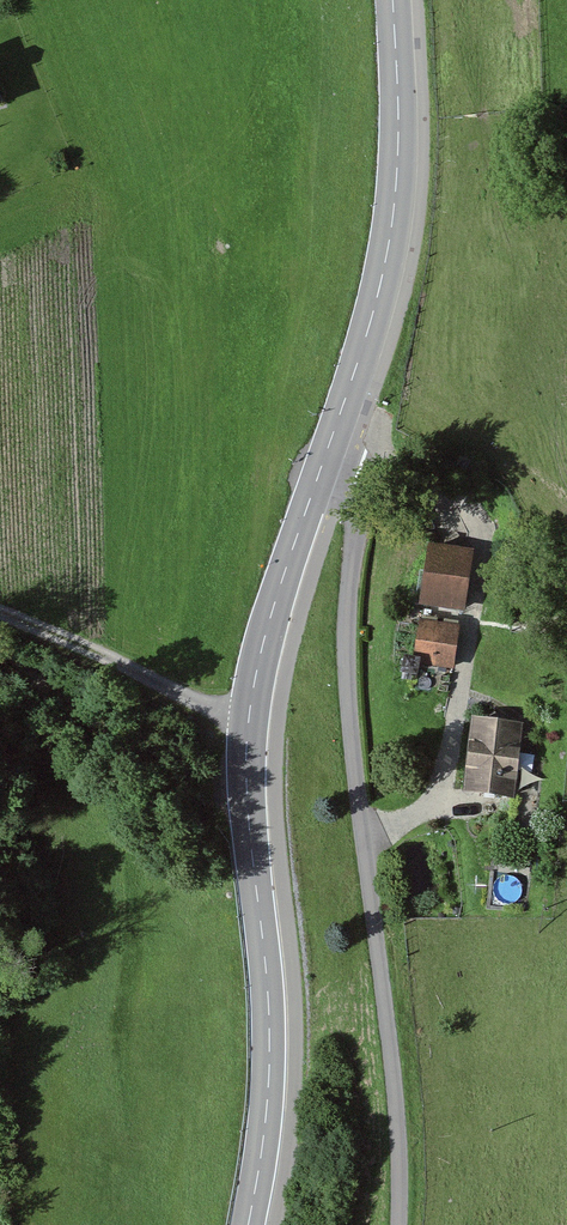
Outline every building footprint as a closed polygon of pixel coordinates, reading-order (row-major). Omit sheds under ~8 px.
[(474,553),(428,546),(418,607),(464,614),(474,553)] [(461,627),(420,620),(414,653),(421,654),(419,667),(454,673),(461,627)] [(524,728),(471,723),(464,799),(517,804),(524,728)]
